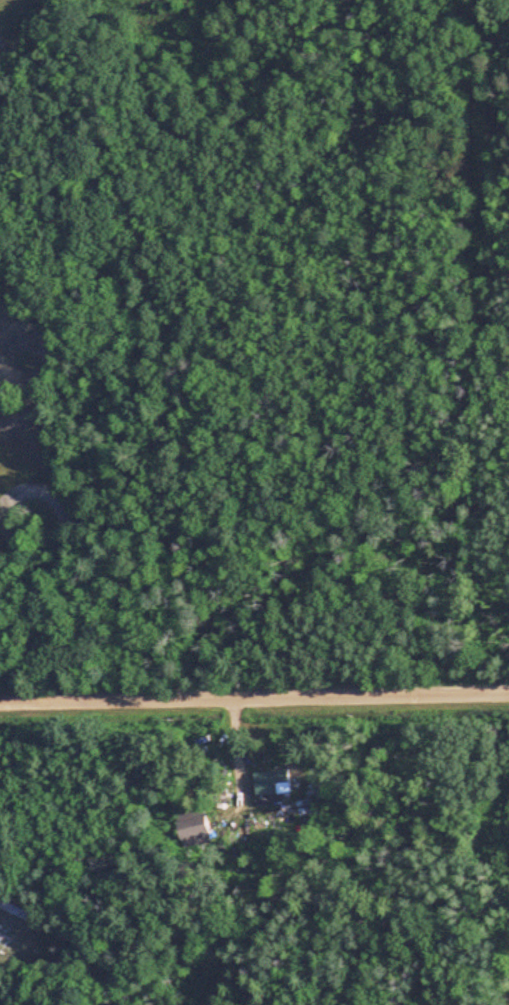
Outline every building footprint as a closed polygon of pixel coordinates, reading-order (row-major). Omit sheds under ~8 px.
[(293,772),(242,772),(242,783),(293,783),(293,772)] [(204,809),(173,813),(177,845),(208,841),(204,809)]
